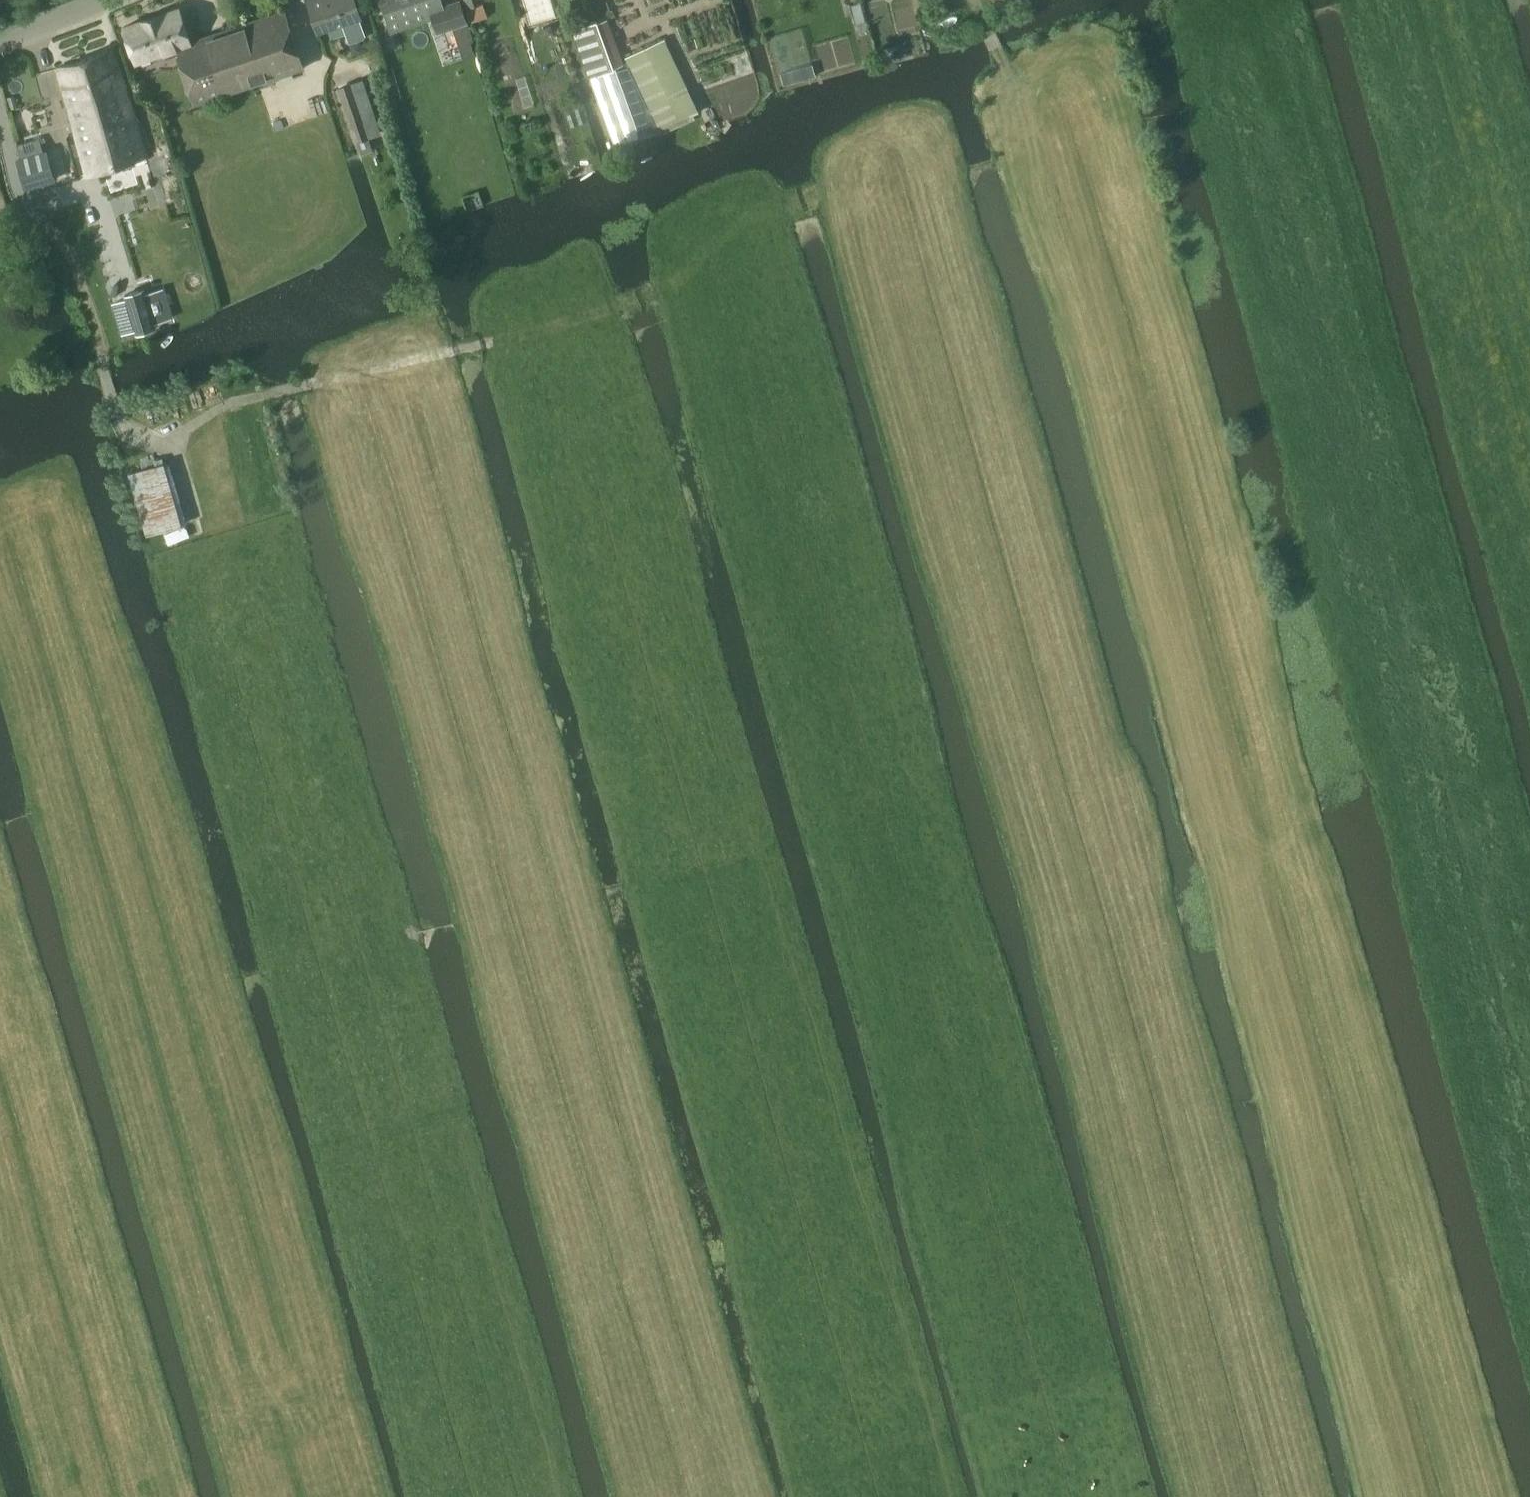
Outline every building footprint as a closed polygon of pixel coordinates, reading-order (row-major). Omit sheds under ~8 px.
[(318,31),(342,23),(347,40),(350,42),(363,38),(365,35),(359,17),(360,17),(355,0),(307,0),(318,31)] [(415,1),(416,0),(381,0),(385,10),(415,1)] [(459,1),(431,10),(437,30),(452,26),(458,44),(468,41),(462,22),(466,21),(459,1)] [(178,7),(124,26),(136,62),(179,48),(197,102),(302,67),(283,10),(191,41),(178,7)] [(613,66),(597,21),(573,30),(613,144),(639,135),(614,66),(613,66)] [(664,38),(625,56),(659,128),(698,110),(664,38)] [(158,116),(148,109),(140,112),(141,115),(133,117),(112,49),(57,67),(88,175),(145,156),(136,125),(144,123),(151,146),(166,142),(158,116)] [(351,83),(338,87),(353,137),(355,141),(368,137),(351,83)] [(47,151),(18,159),(26,189),(55,180),(47,151)] [(177,176),(160,181),(167,194),(181,191),(177,176)] [(0,212),(0,229),(5,226),(9,224),(2,211),(0,212)] [(1,246),(13,240),(5,226),(0,229),(0,244),(1,246)] [(126,299),(112,303),(121,332),(135,328),(136,333),(155,327),(154,323),(145,293),(144,289),(124,294),(126,299)]
